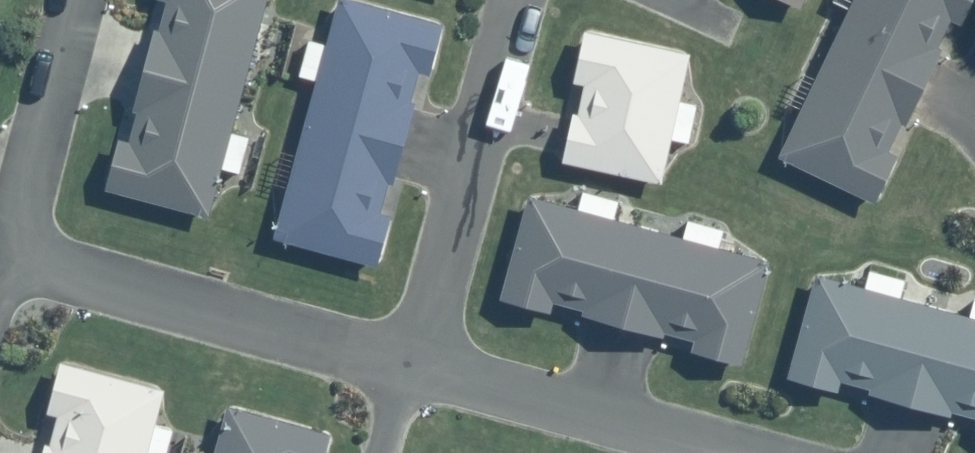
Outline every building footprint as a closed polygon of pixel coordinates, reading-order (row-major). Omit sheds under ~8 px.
[(149,31),(141,29),(130,72),(229,100),(256,0),(156,0),(149,31)] [(793,11),(797,0),(768,0),(793,11)] [(825,38),(918,86),(936,52),(930,49),(945,20),(957,24),(969,0),(844,0),(825,38)] [(329,1),(298,118),(398,146),(408,109),(402,107),(411,76),(423,78),(436,29),(329,1)] [(573,30),(562,82),(573,86),(568,119),(560,117),(551,162),(652,185),(682,52),(573,30)] [(767,153),(865,203),(887,160),(876,155),(891,122),(899,126),(918,86),(825,38),(767,153)] [(198,218),(229,100),(130,72),(120,109),(125,110),(116,142),(104,140),(91,189),(198,218)] [(265,241),(369,271),(382,225),(371,221),(378,187),(386,188),(398,146),(298,118),(265,241)] [(525,196),(495,300),(540,313),(544,302),(579,310),(577,318),(619,330),(648,231),(525,196)] [(765,264),(648,231),(619,330),(655,341),(658,335),(689,344),(686,356),(736,370),(765,264)] [(809,274),(779,378),(825,392),(828,380),(863,388),(861,397),(903,409),(932,309),(809,274)] [(932,309),(903,409),(939,419),(942,413),(973,423),(971,434),(974,436),(974,321),(932,309)] [(59,371),(46,417),(57,420),(50,452),(149,452),(163,401),(59,371)] [(216,452),(331,452),(334,442),(228,411),(216,452)]
